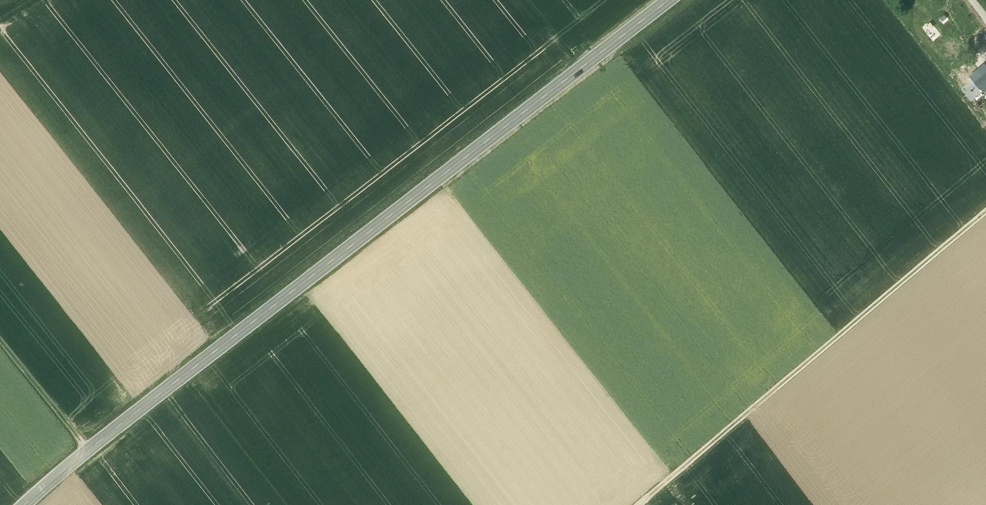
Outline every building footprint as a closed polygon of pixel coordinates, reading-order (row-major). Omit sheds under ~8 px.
[(942,35),(929,20),(923,25),(936,40),(942,35)] [(979,69),(983,74),(975,81),(981,88),(985,84),(985,66),(985,64),(979,69)]
